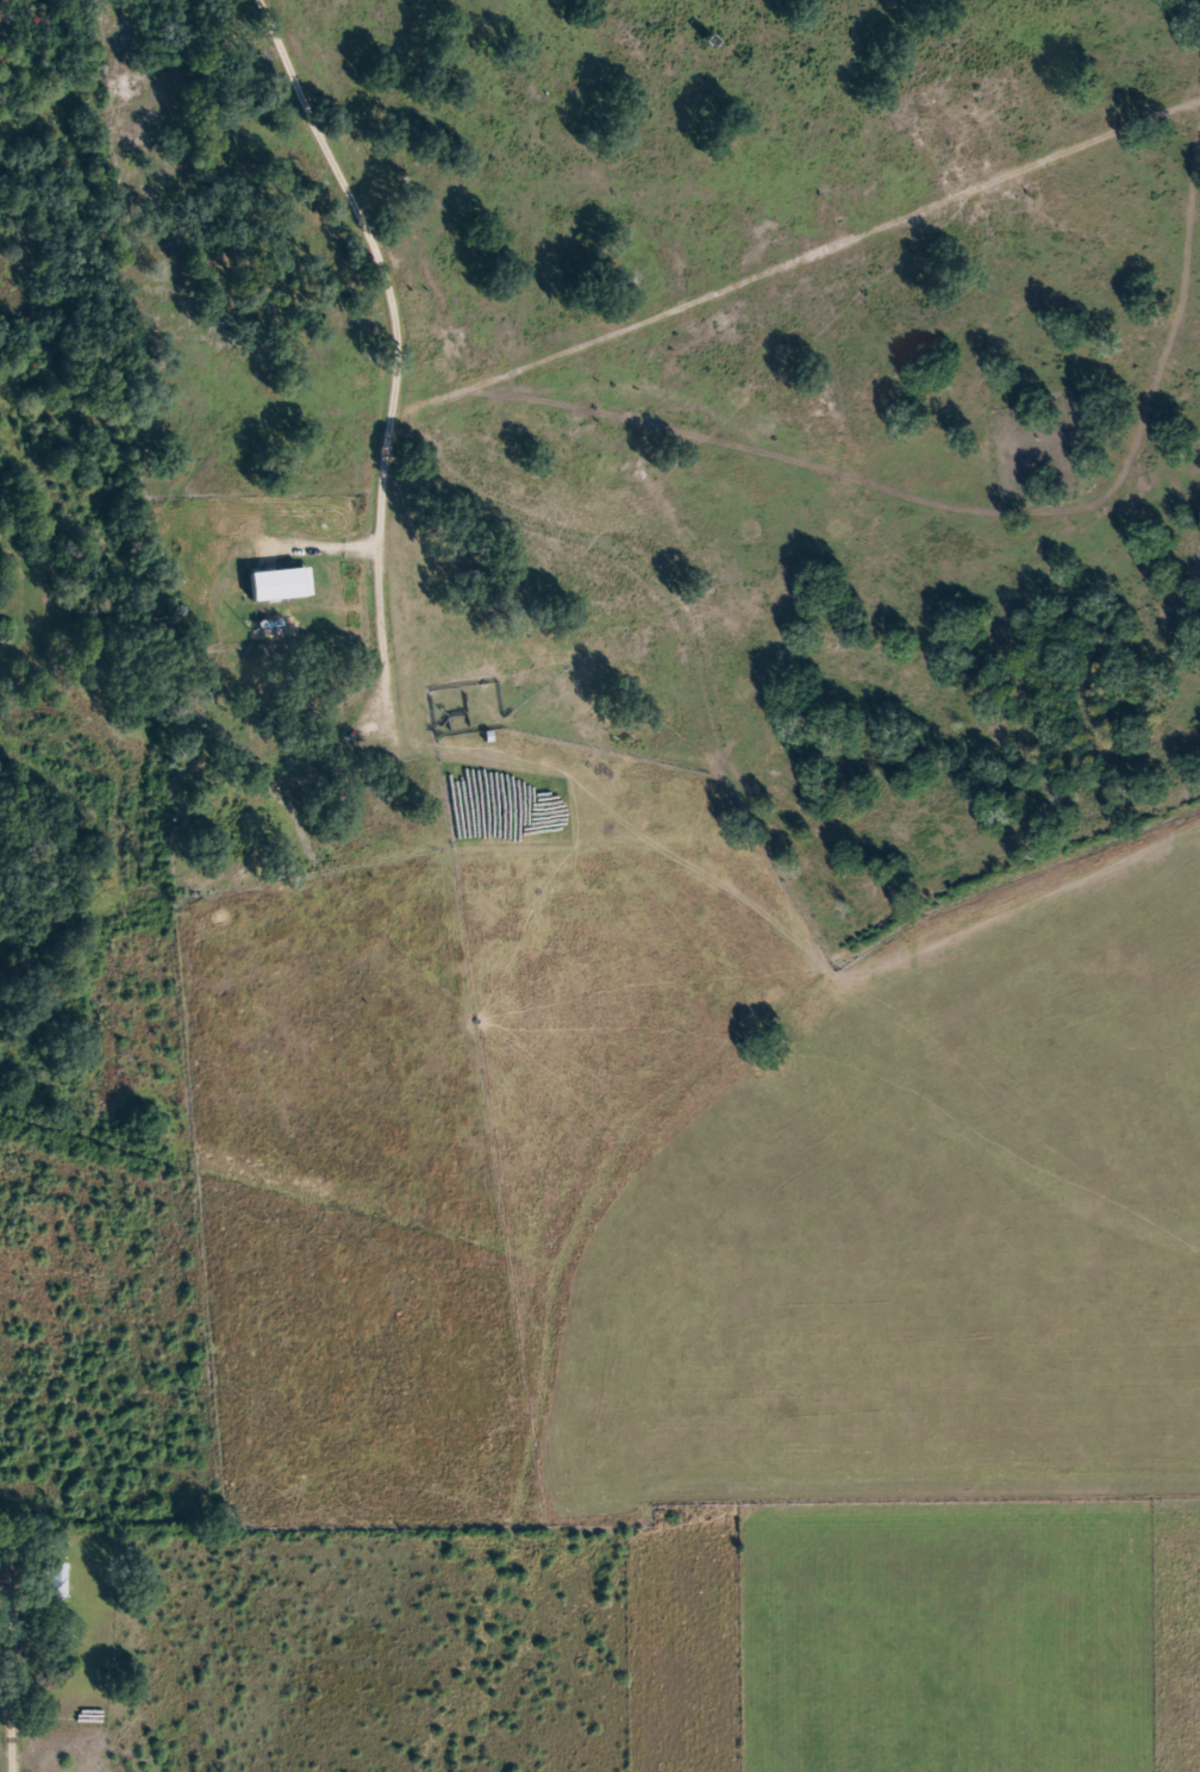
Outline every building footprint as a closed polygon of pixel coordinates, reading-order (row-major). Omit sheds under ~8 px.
[(314,598),(311,569),(251,575),(254,604),(314,598)] [(68,1599),(69,1565),(50,1564),(50,1598),(68,1599)]
